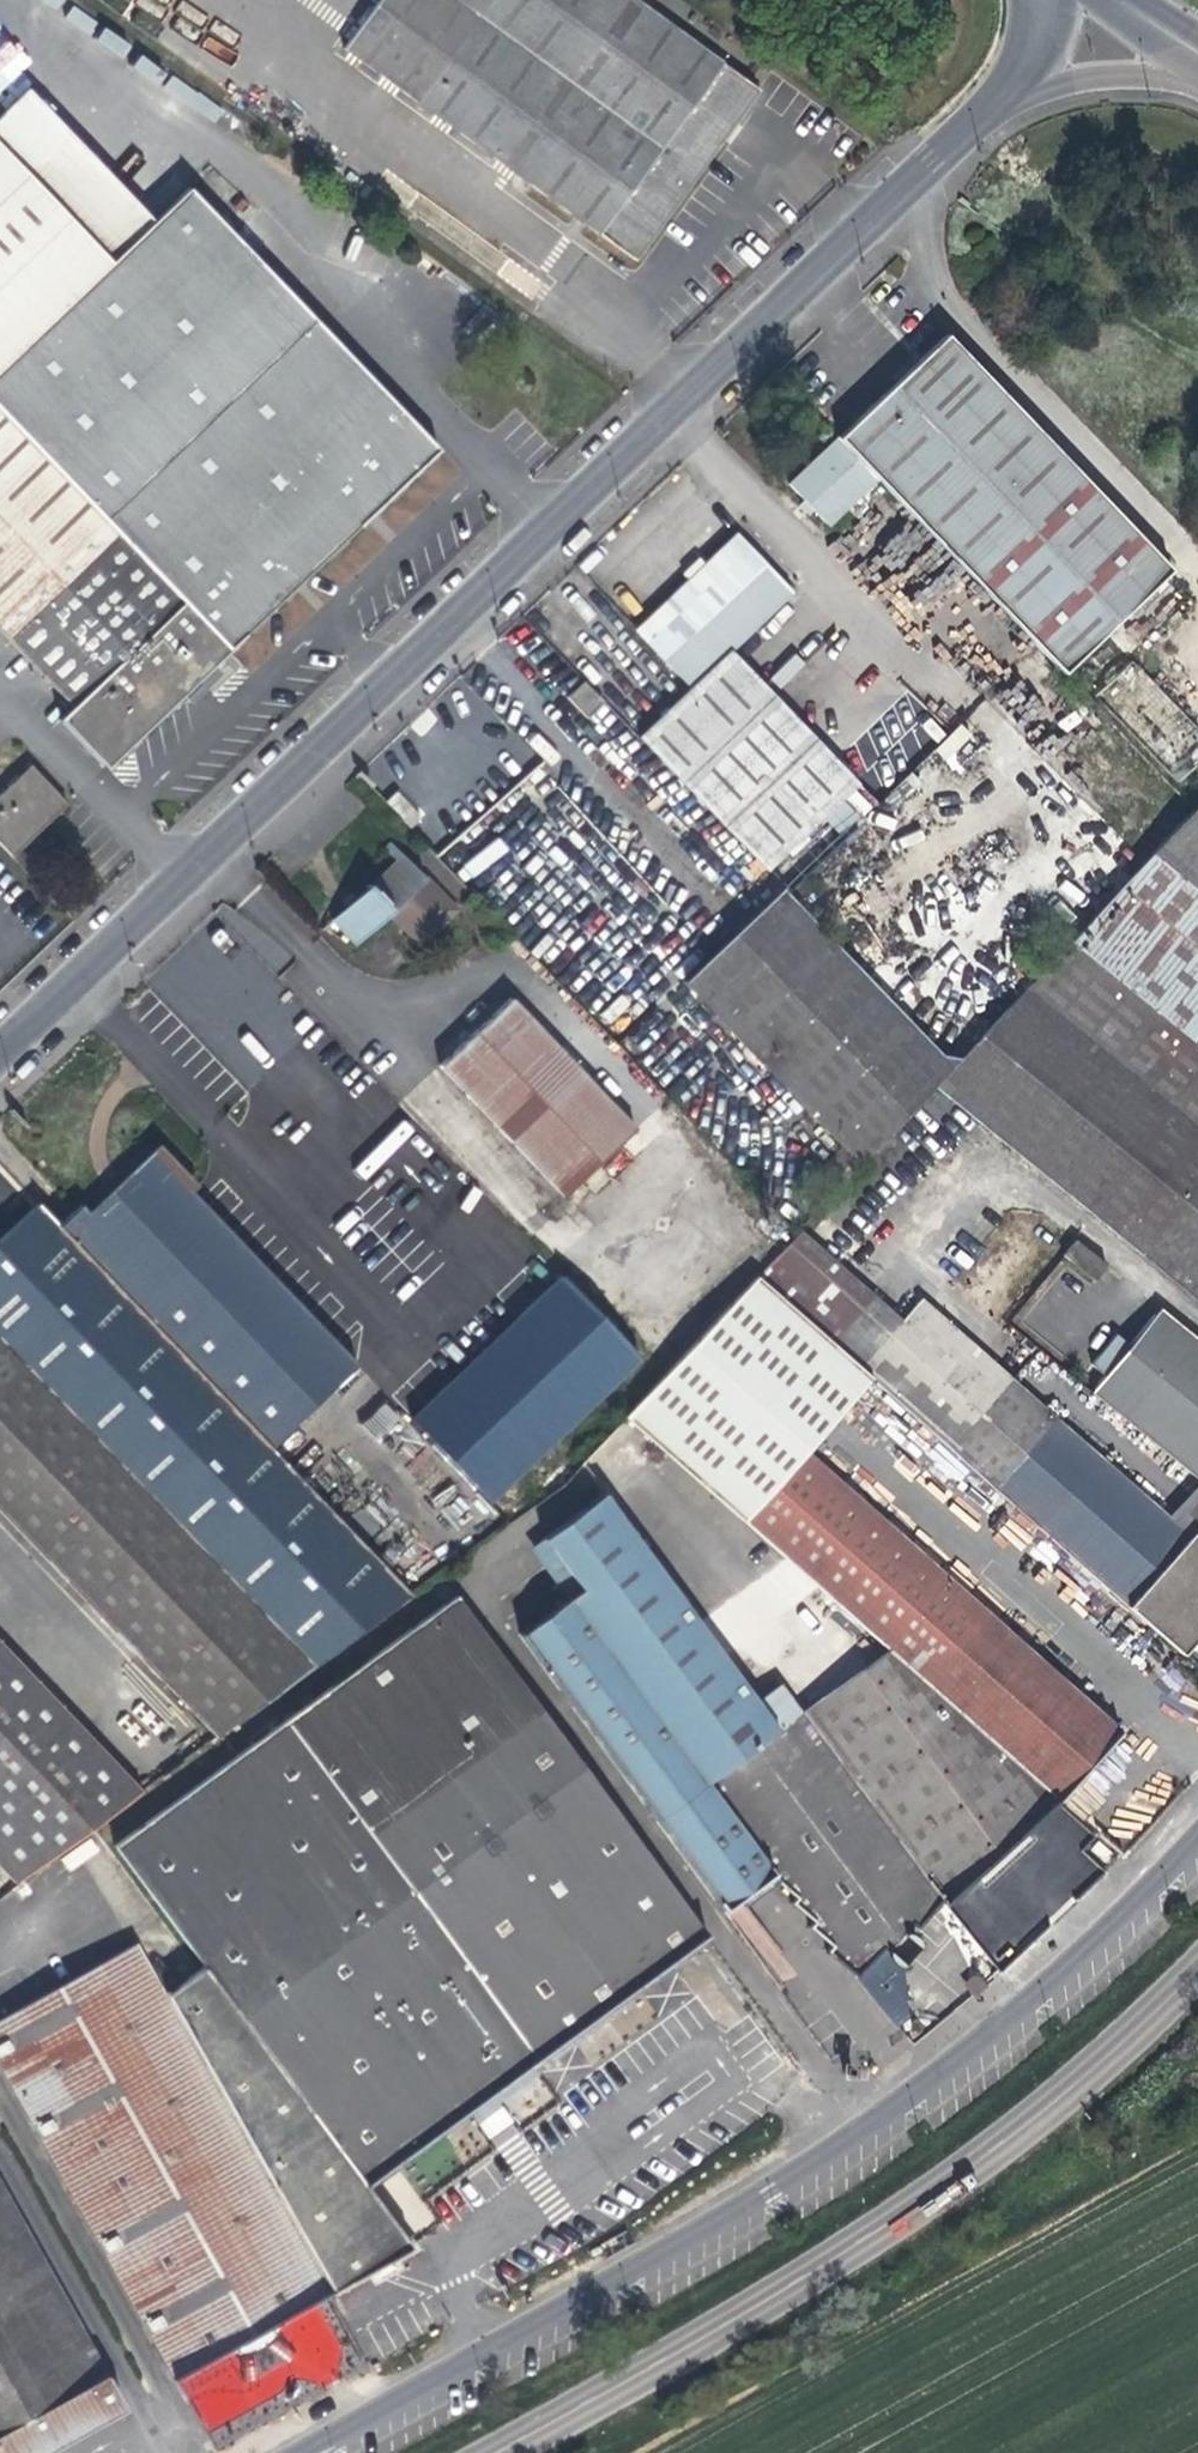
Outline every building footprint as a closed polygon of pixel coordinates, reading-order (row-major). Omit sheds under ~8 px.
[(345,47),(635,259),(729,130),(757,91),(632,0),(379,0),(345,47)] [(0,43),(0,95),(30,59),(5,38),(0,43)] [(227,648),(295,583),(436,449),(187,189),(153,222),(26,89),(0,114),(0,411),(227,648)] [(1169,570),(945,336),(892,386),(837,439),(875,478),(1062,672),(1169,570)] [(227,648),(0,411),(0,631),(72,707),(61,717),(106,764),(227,648)] [(828,523),(875,478),(837,439),(790,484),(828,523)] [(636,630),(690,686),(718,660),(790,591),(736,535),(701,569),(636,630)] [(794,654),(770,676),(780,687),(804,664),(794,654)] [(757,701),(718,660),(690,686),(638,736),(765,869),(839,798),(844,803),(859,788),(767,691),(757,701)] [(1099,698),(1178,769),(1197,747),(1197,724),(1130,663),(1099,698)] [(568,696),(588,716),(602,702),(582,682),(568,696)] [(10,853),(64,802),(29,766),(0,794),(0,843),(10,853)] [(1197,889),(1197,803),(1154,852),(1197,889)] [(388,911),(391,914),(427,881),(389,842),(383,848),(393,859),(382,869),(364,886),(388,911)] [(1193,1042),(1197,1036),(1197,889),(1154,852),(1069,940),(1193,1042)] [(427,881),(391,914),(418,943),(453,909),(427,881)] [(354,943),(388,911),(364,886),(330,917),(354,943)] [(681,984),(840,1145),(859,1163),(934,1083),(951,1064),(778,888),(736,930),(681,984)] [(1193,1042),(1069,940),(951,1064),(934,1083),(1096,1217),(1197,1300),(1197,1046),(1193,1042)] [(440,1064),(564,1194),(634,1128),(509,998),(440,1064)] [(404,1119),(376,1144),(388,1156),(415,1131),(404,1119)] [(79,1204),(58,1224),(269,1445),(356,1362),(250,1252),(189,1189),(156,1155),(136,1174),(92,1217),(79,1204)] [(269,1445),(58,1224),(37,1202),(0,1238),(0,1508),(216,1734),(410,1591),(269,1445)] [(756,1272),(827,1343),(869,1294),(796,1228),(794,1230),(756,1272)] [(1105,1262),(1077,1239),(1065,1254),(1093,1278),(1105,1262)] [(628,1414),(743,1518),(805,1448),(868,1379),(827,1343),(756,1272),(628,1414)] [(410,1420),(492,1506),(646,1359),(564,1273),(410,1420)] [(1197,1534),(1197,1532),(1151,1492),(1148,1496),(919,1301),(901,1321),(869,1294),(827,1343),(868,1379),(961,1458),(1052,1536),(1135,1607),(1197,1534)] [(1113,1406),(1178,1462),(1197,1479),(1197,1336),(1163,1306),(1131,1343),(1105,1373),(1092,1388),(1113,1406)] [(1089,1360),(1105,1373),(1131,1343),(1115,1330),(1089,1360)] [(1168,1473),(1178,1462),(1113,1406),(1103,1417),(1168,1473)] [(378,1441),(393,1427),(377,1410),(362,1425),(378,1441)] [(805,1448),(743,1518),(887,1647),(1055,1798),(1118,1728),(805,1448)] [(1035,1557),(1052,1536),(961,1458),(943,1479),(1035,1557)] [(1151,1492),(1197,1532),(1197,1479),(1178,1462),(1168,1473),(1151,1492)] [(704,1779),(802,1708),(780,1679),(755,1697),(603,1490),(530,1544),(567,1595),(519,1630),(721,1906),(770,1870),(704,1779)] [(1135,1607),(1155,1624),(1184,1649),(1197,1633),(1197,1534),(1135,1607)] [(721,1585),(729,1596),(754,1578),(745,1567),(721,1585)] [(114,1842),(204,1965),(364,2181),(466,2106),(471,2114),(495,2096),(533,2068),(528,2061),(705,1931),(455,1592),(114,1842)] [(1181,1653),(1184,1649),(1155,1624),(1142,1639),(1171,1664),(1181,1653)] [(16,1881),(142,1789),(0,1640),(0,1864),(16,1881)] [(887,1647),(802,1708),(940,1894),(943,1899),(983,1863),(1017,1832),(1055,1798),(887,1647)] [(940,1894),(802,1708),(704,1779),(770,1870),(794,1893),(790,1898),(812,1917),(808,1923),(829,1942),(825,1947),(853,1972),(856,1969),(880,1942),(885,1946),(899,1933),(940,1894)] [(1024,1840),(1017,1832),(983,1863),(990,1870),(1011,1852),(1024,1840)] [(746,1904),(733,1913),(765,1961),(778,1953),(746,1904)] [(890,1945),(855,1978),(900,2026),(918,2008),(911,2001),(960,1955),(949,1943),(962,1931),(942,1909),(912,1937),(923,1949),(908,1964),(890,1945)] [(329,2288),(164,1992),(135,1940),(0,2014),(0,2066),(172,2375),(255,2329),(329,2288)] [(410,2243),(364,2181),(204,1965),(164,1992),(329,2288),(410,2243)] [(509,2115),(495,2096),(471,2114),(485,2132),(500,2122),(509,2115)] [(46,2444),(121,2403),(0,2186),(0,2452),(30,2452),(46,2444)]
